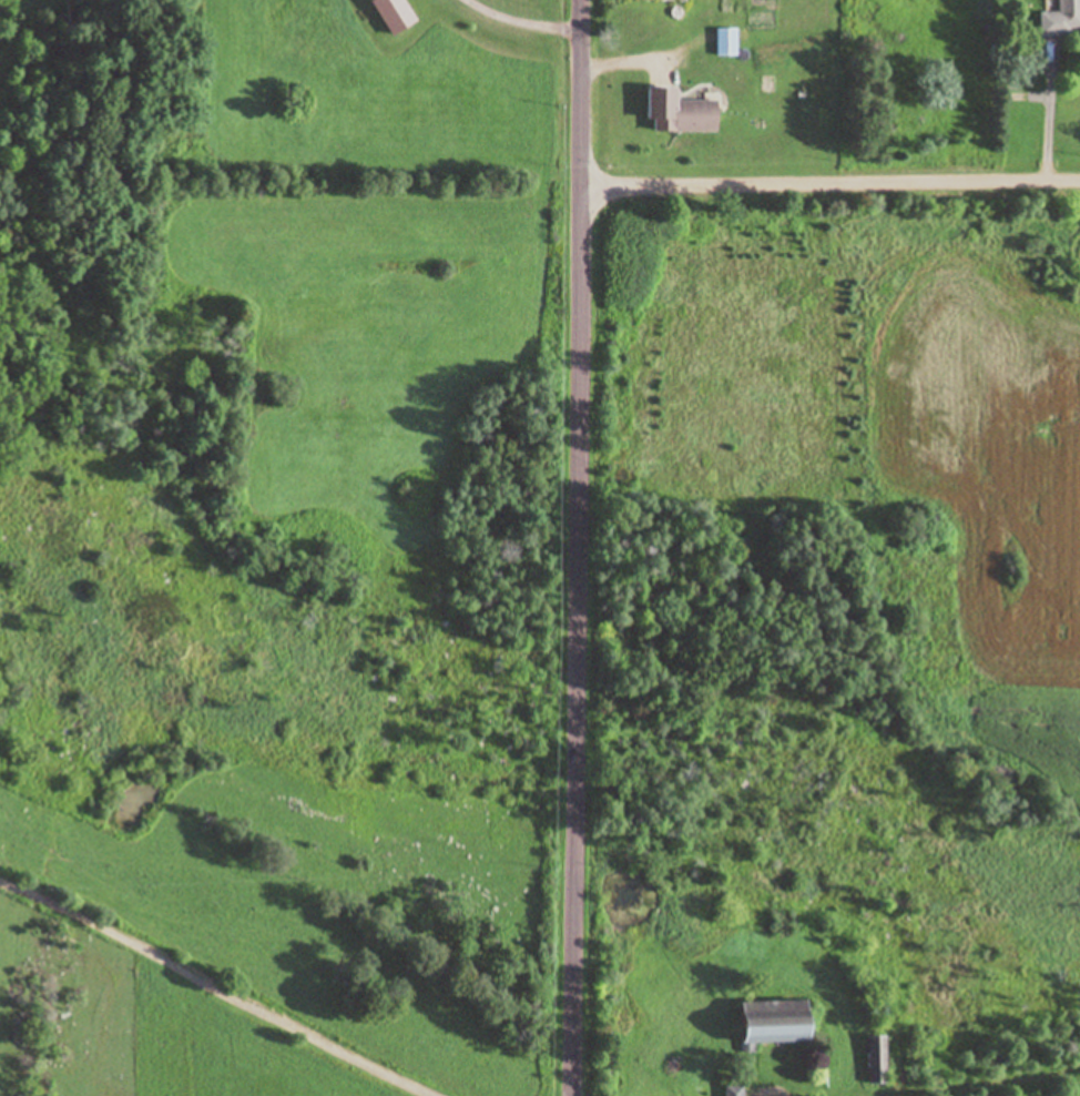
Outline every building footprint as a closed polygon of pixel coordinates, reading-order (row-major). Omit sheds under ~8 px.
[(1079,34),(1079,0),(1054,0),(1055,13),(1035,14),(1036,36),(1079,34)] [(736,30),(712,30),(712,57),(736,57),(736,30)] [(638,122),(647,122),(647,133),(712,134),(712,102),(674,102),(674,90),(638,89),(638,122)] [(804,1042),(804,1001),(728,1001),(728,1042),(804,1042)] [(883,1037),(864,1037),(864,1084),(883,1084),(883,1037)]
